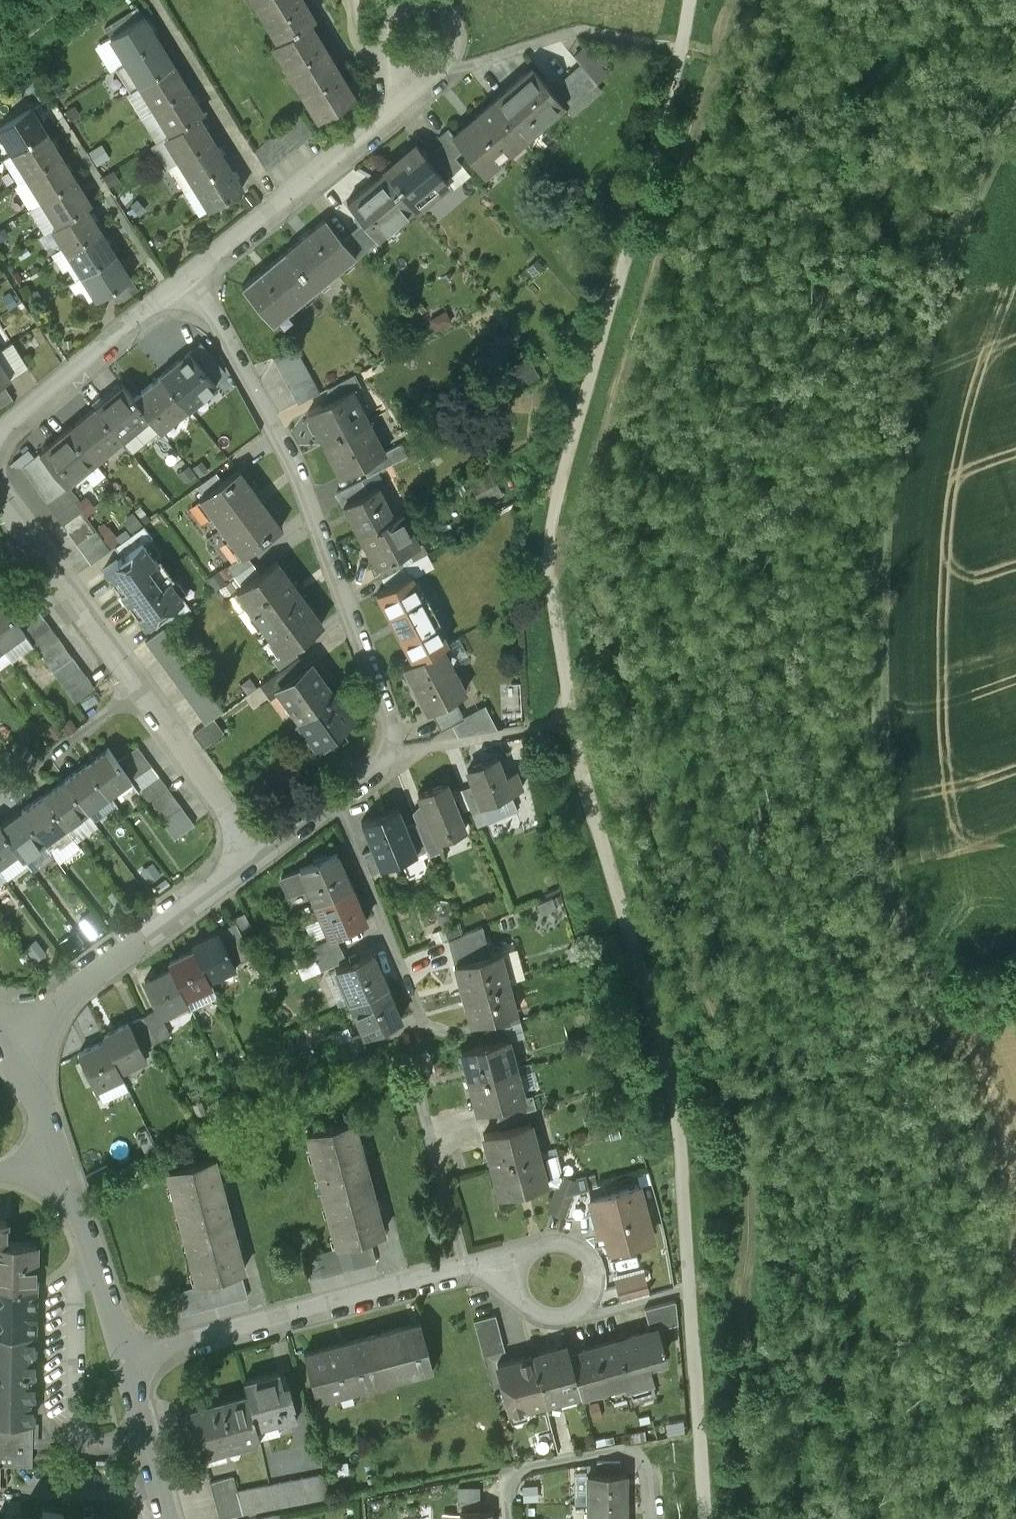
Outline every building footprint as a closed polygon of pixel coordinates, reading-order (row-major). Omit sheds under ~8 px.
[(308,20),(314,16),(303,0),(254,0),(268,23),(273,21),(282,36),(272,42),(273,43),(278,40),(288,58),(284,61),(304,93),(308,90),(321,112),(317,114),(318,116),(354,94),(334,61),(334,60),(329,51),(328,52),(308,20)] [(143,16),(110,37),(125,61),(158,40),(143,16)] [(125,61),(116,67),(131,90),(141,84),(173,64),(158,40),(125,61)] [(580,63),(551,87),(563,102),(562,102),(567,108),(609,74),(585,45),(574,55),(580,63)] [(173,64),(141,84),(155,108),(188,88),(173,64)] [(532,64),(491,97),(522,136),(562,102),(563,102),(551,87),(532,64)] [(57,78),(48,84),(56,96),(65,90),(57,78)] [(188,88),(155,108),(170,132),(197,115),(202,111),(188,88)] [(452,129),(451,130),(463,145),(482,169),(522,136),(491,97),(452,129)] [(74,104),(64,110),(72,123),(81,117),(74,104)] [(0,128),(0,132),(13,153),(46,132),(31,108),(0,128)] [(300,110),(254,148),(265,166),(313,130),(300,110)] [(212,138),(197,115),(170,132),(165,135),(179,159),(212,138)] [(463,145),(451,130),(452,129),(447,123),(437,132),(443,139),(454,152),(463,145)] [(46,132),(13,153),(28,176),(61,156),(46,132)] [(227,162),(212,138),(179,159),(194,183),(227,162)] [(443,139),(427,153),(445,175),(461,161),(454,152),(443,139)] [(416,140),(384,168),(414,204),(447,177),(427,153),(416,140)] [(89,151),(97,164),(109,156),(101,144),(89,151)] [(61,156),(28,176),(43,200),(76,179),(61,156)] [(227,162),(194,183),(209,207),(242,186),(227,162)] [(384,168),(347,198),(364,220),(372,230),(392,215),(395,219),(414,204),(384,168)] [(111,170),(102,176),(109,187),(118,182),(111,170)] [(76,179),(43,200),(58,224),(86,206),(91,203),(76,179)] [(138,198),(130,205),(140,216),(148,208),(138,198)] [(58,224),(53,227),(68,250),(100,230),(86,206),(58,224)] [(325,217),(285,250),(315,287),(354,255),(355,254),(342,238),(325,217)] [(372,230),(364,220),(352,230),(366,247),(378,238),(372,230)] [(0,242),(9,236),(3,227),(0,229),(0,241),(0,242)] [(100,230),(68,250),(83,274),(115,253),(100,230)] [(352,230),(342,238),(355,254),(354,255),(356,257),(367,248),(366,247),(352,230)] [(26,246),(16,252),(21,259),(31,253),(26,246)] [(285,250),(242,285),(272,322),(315,287),(285,250)] [(115,253),(83,274),(98,298),(111,290),(130,277),(115,253)] [(130,277),(111,290),(119,302),(138,290),(130,277)] [(10,292),(1,298),(9,310),(18,305),(10,292)] [(2,381),(28,366),(13,341),(0,349),(0,383),(2,381)] [(200,343),(162,376),(185,404),(200,391),(204,396),(216,385),(212,380),(224,370),(200,343)] [(295,347),(273,359),(298,405),(320,393),(295,347)] [(354,375),(329,388),(335,399),(351,391),(352,392),(360,387),(354,375)] [(162,376),(134,399),(149,416),(157,427),(172,414),(176,418),(188,408),(185,404),(162,376)] [(0,383),(0,407),(13,398),(2,381),(0,383)] [(134,399),(122,384),(95,407),(118,435),(133,423),(136,426),(149,416),(134,399)] [(335,399),(308,413),(324,445),(368,422),(352,392),(351,391),(335,399)] [(95,407),(68,429),(91,457),(106,445),(109,449),(121,439),(118,435),(95,407)] [(368,422),(324,445),(341,478),(362,467),(385,455),(384,453),(379,456),(364,427),(369,424),(368,422)] [(67,429),(39,452),(66,485),(68,484),(74,479),(77,483),(86,476),(83,472),(94,462),(91,457),(68,429),(67,429)] [(385,455),(362,467),(367,477),(396,462),(390,450),(384,453),(385,455)] [(66,485),(39,452),(22,466),(46,502),(56,515),(76,501),(76,502),(79,498),(68,484),(66,485)] [(203,495),(199,499),(200,500),(201,499),(242,556),(241,557),(241,558),(246,554),(283,528),(282,526),(281,527),(240,471),(241,470),(240,469),(222,482),(203,495)] [(216,473),(197,486),(203,495),(222,482),(216,473)] [(359,482),(336,494),(343,506),(366,494),(359,482)] [(366,494),(343,506),(359,536),(394,518),(393,517),(387,520),(380,506),(385,503),(377,488),(366,494)] [(76,501),(56,515),(63,524),(82,510),(76,502),(76,501)] [(82,510),(63,524),(70,534),(89,520),(82,510)] [(394,518),(359,536),(377,569),(398,557),(419,546),(402,514),(394,518)] [(89,520),(70,534),(77,544),(96,529),(89,520)] [(152,538),(143,526),(115,547),(122,556),(103,570),(121,594),(120,595),(127,604),(127,603),(145,627),(183,599),(154,559),(160,554),(149,540),(152,538)] [(96,529),(77,544),(84,553),(103,539),(96,529)] [(103,539),(84,553),(91,563),(111,549),(103,539)] [(241,557),(227,567),(235,578),(253,564),(246,554),(241,558),(241,557)] [(398,557),(377,569),(382,578),(404,567),(398,557)] [(241,587),(236,591),(282,654),(291,647),(322,625),(276,562),(260,573),(241,587)] [(253,564),(235,578),(241,587),(260,573),(253,564)] [(404,567),(382,578),(388,590),(409,578),(404,567)] [(388,590),(379,594),(414,661),(446,644),(436,624),(439,623),(425,596),(421,598),(411,578),(409,578),(388,590)] [(23,588),(3,602),(11,613),(30,599),(23,588)] [(1,599),(0,600),(0,645),(2,647),(24,631),(18,623),(11,613),(3,602),(1,599)] [(30,599),(11,613),(18,623),(38,609),(30,599)] [(38,609),(18,623),(24,631),(25,632),(45,618),(38,609)] [(45,618),(25,632),(32,642),(52,628),(45,618)] [(52,628),(32,642),(39,652),(59,638),(52,628)] [(163,629),(145,642),(205,725),(223,712),(163,629)] [(59,638),(39,652),(46,662),(66,647),(59,638)] [(414,661),(404,667),(428,713),(454,699),(465,693),(452,668),(457,665),(446,644),(414,661)] [(66,647),(46,662),(53,671),(73,657),(66,647)] [(282,654),(273,661),(280,670),(298,657),(291,647),(282,654)] [(73,657),(53,671),(60,681),(80,667),(73,657)] [(280,670),(260,685),(270,699),(278,694),(277,693),(308,670),(298,657),(280,670)] [(308,670),(277,693),(278,694),(298,722),(336,694),(315,665),(308,670)] [(80,667),(60,681),(68,691),(87,676),(80,667)] [(87,676),(68,691),(75,701),(95,687),(87,676)] [(520,686),(501,687),(503,717),(522,716),(520,686)] [(336,694),(298,722),(315,745),(353,718),(336,694)] [(486,707),(464,719),(454,699),(430,711),(441,732),(453,726),(459,737),(499,730),(486,707)] [(137,745),(118,760),(125,770),(145,756),(137,745)] [(107,748),(86,763),(109,794),(131,778),(125,770),(118,760),(108,746),(107,747),(107,748)] [(145,756),(125,770),(131,778),(132,779),(152,765),(145,756)] [(498,756),(464,769),(470,786),(486,823),(518,809),(511,793),(523,789),(516,772),(506,776),(498,756)] [(109,794),(86,763),(65,779),(87,810),(109,794)] [(152,765),(132,779),(139,789),(159,775),(152,765)] [(159,775),(139,789),(147,799),(166,785),(159,775)] [(87,810),(65,779),(43,794),(66,825),(87,810)] [(447,781),(416,794),(423,811),(436,842),(439,840),(467,829),(447,781)] [(166,785),(147,799),(154,809),(173,794),(166,785)] [(470,786),(462,789),(477,827),(486,823),(470,786)] [(66,825),(43,794),(22,810),(44,841),(48,845),(51,843),(53,844),(56,842),(59,845),(73,835),(66,825)] [(173,794),(154,809),(161,818),(180,804),(173,794)] [(180,804),(161,818),(168,828),(187,814),(180,804)] [(399,807),(362,822),(373,848),(380,866),(381,866),(402,857),(399,852),(413,846),(414,846),(406,826),(399,807)] [(44,841),(22,810),(0,825),(18,849),(23,856),(44,841)] [(423,811),(414,815),(417,822),(429,852),(430,854),(442,849),(439,840),(436,842),(423,811)] [(187,814),(168,828),(175,838),(194,823),(187,814)] [(417,822),(406,826),(414,846),(413,846),(417,857),(429,852),(417,822)] [(0,825),(0,862),(18,849),(0,825)] [(380,866),(373,848),(362,853),(371,874),(383,870),(381,866),(380,866)] [(336,853),(281,876),(289,895),(308,887),(314,901),(350,886),(336,853)] [(350,886),(314,901),(329,935),(365,919),(350,886)] [(255,933),(244,911),(234,916),(237,922),(245,938),(255,933)] [(237,922),(218,931),(234,962),(252,953),(245,938),(237,922)] [(482,925),(449,939),(455,962),(489,953),(482,925)] [(431,932),(436,943),(447,939),(443,928),(431,932)] [(218,931),(193,943),(193,942),(192,942),(195,948),(208,976),(233,964),(233,965),(235,964),(234,962),(218,931),(218,930),(217,930),(218,931)] [(335,936),(311,947),(316,958),(340,947),(335,936)] [(340,947),(316,958),(321,969),(345,958),(340,947)] [(455,962),(454,962),(463,992),(509,980),(524,976),(516,947),(489,953),(455,962)] [(195,948),(169,961),(169,960),(168,960),(171,966),(187,1000),(190,1006),(216,993),(208,976),(195,948)] [(371,951),(335,967),(350,1000),(385,985),(379,971),(380,970),(371,951)] [(171,966),(145,979),(145,978),(144,978),(158,1007),(161,1012),(185,1000),(186,1001),(187,1000),(171,966)] [(509,980),(463,992),(471,1022),(485,1018),(508,1012),(517,1010),(509,980)] [(385,985),(350,1000),(364,1033),(400,1017),(392,997),(391,998),(385,985)] [(158,1007),(144,1014),(156,1040),(170,1033),(161,1012),(158,1007)] [(508,1012),(485,1018),(488,1029),(511,1023),(508,1012)] [(156,1040),(144,1014),(130,1021),(142,1046),(156,1040)] [(129,1021),(104,1033),(107,1039),(120,1066),(145,1054),(145,1055),(146,1055),(142,1046),(130,1021),(129,1020),(128,1020),(129,1021)] [(359,1032),(333,1045),(340,1058),(365,1046),(359,1032)] [(507,1036),(462,1049),(470,1079),(516,1067),(507,1036)] [(107,1039),(80,1052),(80,1051),(79,1052),(95,1087),(96,1086),(96,1085),(122,1073),(122,1074),(123,1073),(120,1066),(107,1039)] [(414,1049),(400,1053),(407,1079),(421,1076),(414,1049)] [(516,1067),(470,1079),(478,1110),(506,1102),(524,1097),(523,1096),(516,1067)] [(524,1097),(506,1102),(509,1114),(526,1109),(537,1106),(533,1093),(523,1096),(524,1097)] [(509,1114),(498,1117),(501,1128),(529,1121),(526,1109),(509,1114)] [(353,1118),(306,1131),(307,1133),(307,1132),(337,1242),(336,1243),(336,1244),(383,1231),(383,1230),(353,1120),(354,1120),(353,1118)] [(501,1128),(484,1133),(492,1164),(538,1152),(529,1121),(501,1128)] [(538,1152),(492,1164),(500,1194),(546,1182),(538,1152)] [(214,1155),(167,1168),(167,1169),(168,1169),(197,1279),(196,1280),(197,1281),(244,1268),(244,1267),(243,1267),(214,1157),(215,1157),(214,1155)] [(562,1175),(548,1209),(564,1217),(574,1191),(588,1188),(585,1176),(572,1177),(562,1175)] [(591,1199),(590,1199),(593,1211),(598,1232),(605,1230),(610,1247),(651,1237),(638,1187),(591,1199)] [(588,1188),(574,1191),(564,1217),(593,1211),(590,1199),(591,1199),(588,1188)] [(5,1239),(6,1233),(0,1233),(0,1282),(35,1283),(36,1240),(5,1239)] [(369,1240),(304,1258),(309,1279),(375,1261),(369,1240)] [(241,1274),(176,1292),(181,1312),(246,1295),(241,1274)] [(645,1280),(618,1287),(621,1299),(648,1292),(645,1280)] [(34,1331),(35,1283),(0,1282),(0,1330),(34,1331)] [(676,1301),(643,1309),(649,1330),(655,1329),(655,1330),(677,1324),(676,1301)] [(495,1313),(473,1319),(482,1354),(504,1348),(495,1313)] [(419,1321),(380,1330),(394,1379),(433,1369),(419,1321)] [(649,1330),(615,1339),(627,1382),(626,1382),(632,1402),(656,1396),(646,1362),(663,1357),(655,1330),(655,1329),(649,1330)] [(0,1330),(0,1418),(32,1419),(34,1331),(0,1330)] [(380,1330),(304,1351),(317,1400),(394,1379),(380,1330)] [(615,1339),(568,1352),(579,1391),(580,1395),(626,1382),(627,1382),(615,1339)] [(566,1344),(532,1354),(544,1400),(579,1391),(568,1352),(566,1344)] [(531,1353),(496,1363),(509,1410),(544,1400),(532,1354),(531,1353)] [(279,1370),(243,1380),(246,1391),(247,1391),(256,1424),(276,1419),(278,1425),(296,1419),(292,1401),(294,1401),(289,1382),(282,1384),(279,1370)] [(246,1391),(189,1407),(205,1463),(227,1457),(224,1447),(260,1437),(256,1424),(247,1391),(246,1391)] [(0,1418),(0,1462),(31,1463),(32,1419),(0,1418)] [(618,1459),(596,1459),(597,1473),(618,1472),(618,1459)] [(324,1472),(268,1483),(274,1506),(330,1495),(324,1472)] [(597,1473),(588,1473),(588,1502),(625,1502),(625,1472),(618,1472),(597,1473)] [(233,1475),(210,1481),(219,1516),(242,1512),(237,1489),(233,1475)] [(268,1483),(237,1489),(242,1512),(274,1506),(268,1483)] [(523,1486),(524,1501),(538,1500),(537,1485),(523,1486)] [(480,1487),(457,1488),(458,1510),(460,1510),(480,1510),(480,1487)] [(588,1502),(588,1518),(625,1518),(625,1502),(588,1502)] [(43,1509),(41,1518),(63,1518),(64,1512),(43,1509)] [(460,1510),(461,1518),(489,1518),(489,1510),(480,1510),(460,1510)]
